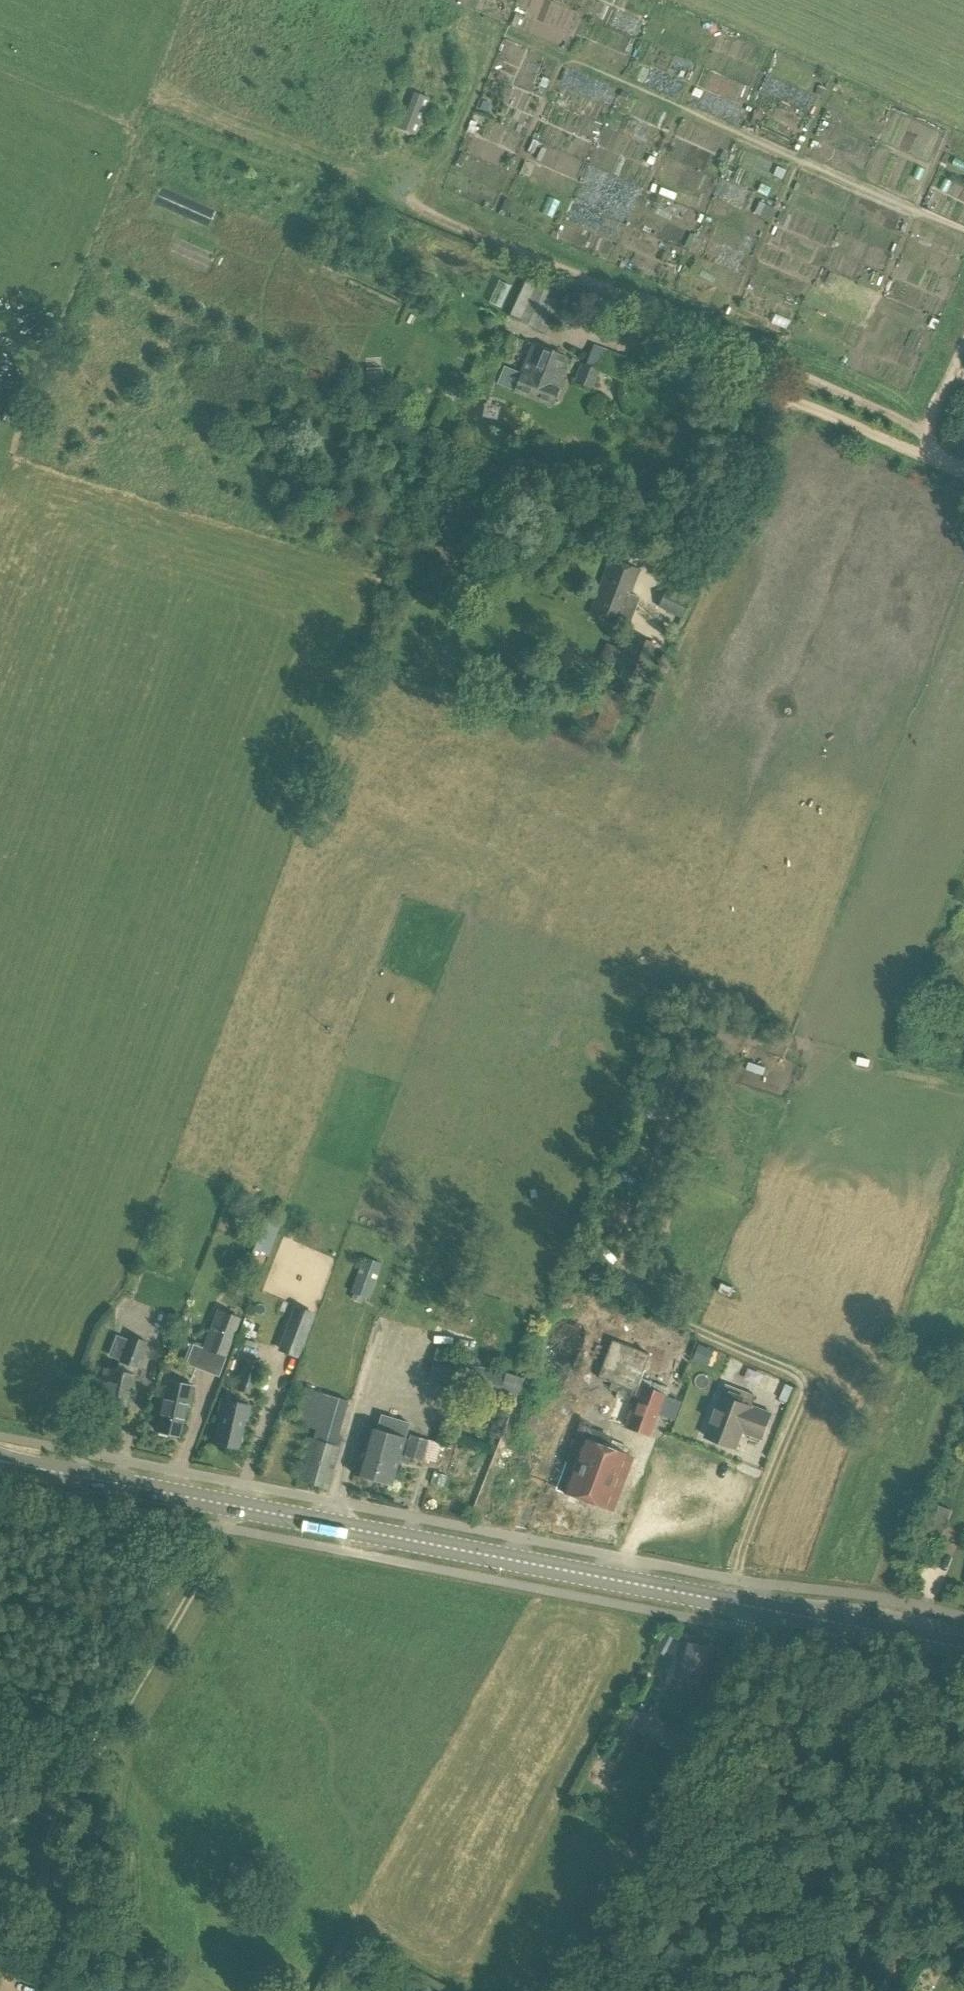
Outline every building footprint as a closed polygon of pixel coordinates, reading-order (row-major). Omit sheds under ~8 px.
[(402,116),(397,127),(402,129),(412,133),(426,98),(416,94),(406,117),(402,116)] [(508,317),(545,333),(562,294),(525,278),(508,317)] [(496,383),(550,405),(561,378),(558,377),(566,358),(535,345),(523,374),(503,366),(496,383)] [(593,345),(585,365),(599,371),(620,379),(629,360),(593,345)] [(585,365),(580,363),(573,381),(592,389),(599,371),(585,365)] [(593,603),(590,612),(627,626),(631,617),(639,597),(630,593),(639,570),(610,559),(593,603)] [(665,589),(657,607),(681,618),(689,601),(665,589)] [(636,638),(621,676),(640,683),(654,645),(636,638)] [(258,1240),(271,1246),(287,1214),(273,1208),(258,1240)] [(353,1292),(351,1297),(362,1302),(364,1297),(368,1298),(381,1264),(365,1257),(351,1292),(353,1292)] [(315,1313),(299,1307),(282,1351),(298,1358),(315,1313)] [(225,1356),(232,1336),(240,1317),(216,1308),(202,1347),(213,1352),(225,1356)] [(256,1328),(261,1314),(248,1310),(243,1324),(256,1328)] [(118,1362),(138,1368),(148,1342),(129,1335),(126,1342),(115,1338),(108,1357),(119,1361),(118,1362)] [(597,1378),(611,1383),(609,1388),(619,1392),(617,1398),(633,1404),(625,1426),(649,1435),(660,1405),(656,1404),(660,1394),(637,1385),(648,1354),(611,1340),(597,1378)] [(691,1359),(703,1364),(709,1349),(697,1344),(691,1359)] [(428,1378),(501,1398),(514,1401),(523,1378),(507,1374),(435,1355),(428,1378)] [(235,1389),(252,1395),(261,1370),(244,1364),(235,1389)] [(94,1414),(100,1415),(99,1418),(124,1423),(134,1375),(110,1370),(103,1401),(97,1400),(94,1414)] [(156,1430),(180,1436),(187,1406),(191,1407),(195,1389),(163,1382),(160,1398),(163,1399),(156,1430)] [(722,1396),(707,1437),(737,1449),(743,1431),(763,1439),(772,1415),(751,1407),(755,1396),(727,1385),(722,1396)] [(214,1443),(238,1448),(245,1418),(248,1419),(251,1405),(221,1399),(218,1412),(221,1413),(214,1443)] [(354,1474),(390,1484),(397,1459),(409,1463),(410,1458),(435,1465),(441,1443),(410,1434),(404,1455),(399,1454),(408,1424),(380,1416),(375,1430),(367,1428),(354,1474)] [(557,1486),(566,1489),(565,1491),(582,1498),(580,1504),(585,1506),(587,1500),(604,1506),(605,1504),(613,1507),(631,1458),(607,1448),(610,1441),(605,1439),(606,1435),(586,1427),(587,1424),(581,1422),(557,1486)] [(309,1439),(297,1479),(328,1488),(340,1448),(309,1439)] [(942,1536),(952,1510),(940,1505),(930,1532),(942,1536)] [(676,1677),(706,1684),(714,1648),(685,1641),(676,1677)] [(619,1730),(630,1736),(640,1715),(630,1710),(619,1730)]
